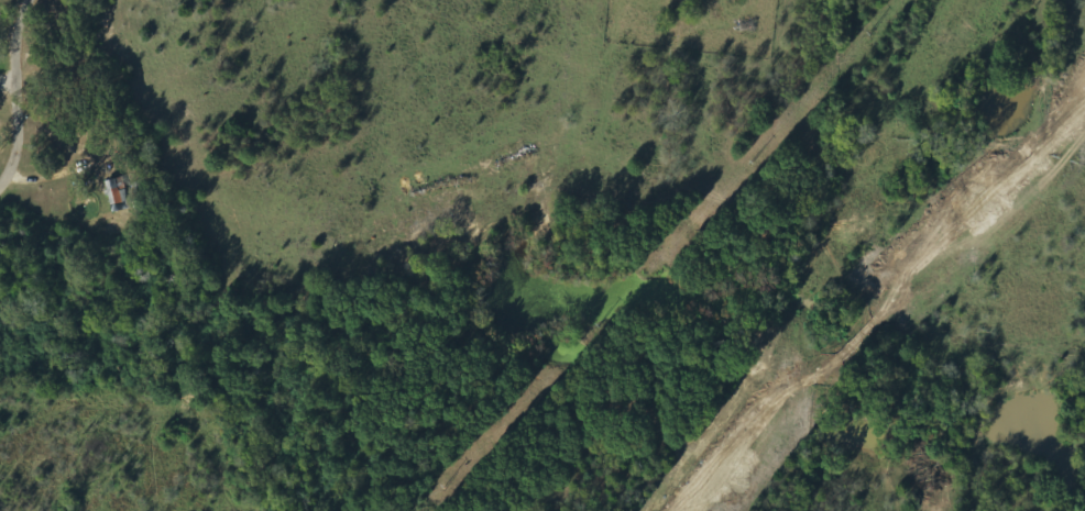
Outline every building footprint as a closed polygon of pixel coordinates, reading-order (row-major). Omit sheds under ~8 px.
[(130,204),(126,178),(109,181),(113,207),(130,204)]
